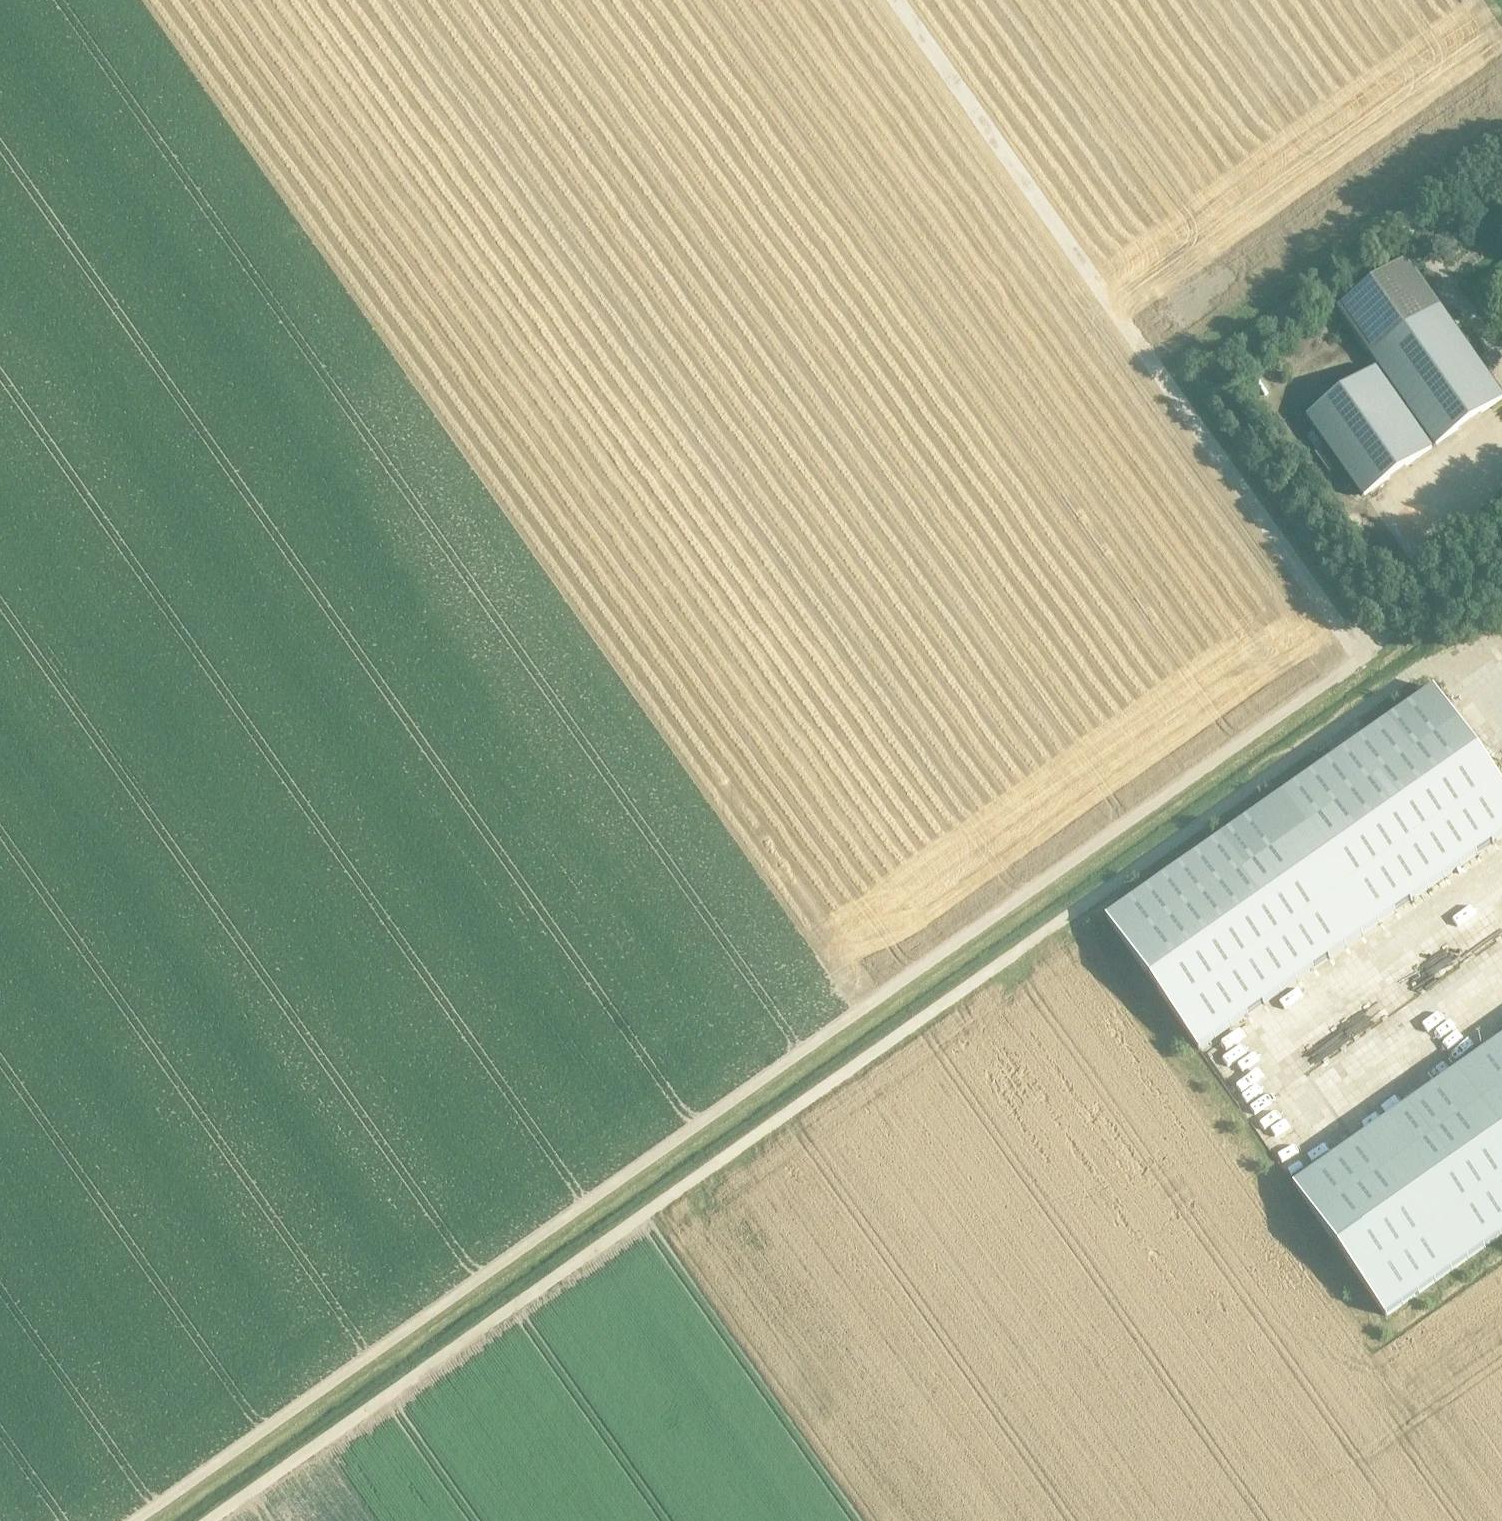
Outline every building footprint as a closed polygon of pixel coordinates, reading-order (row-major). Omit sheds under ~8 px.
[(1372,355),(1434,445),(1501,398),(1501,396),(1408,262),(1340,310),(1372,355)] [(1309,421),(1362,496),(1431,448),(1378,372),(1309,421)] [(1400,502),(1415,496),(1411,484),(1395,490),(1400,502)] [(1501,837),(1501,785),(1435,689),(1108,919),(1199,1050),(1501,837)] [(1501,1236),(1501,1040),(1295,1186),(1387,1316),(1501,1236)]
